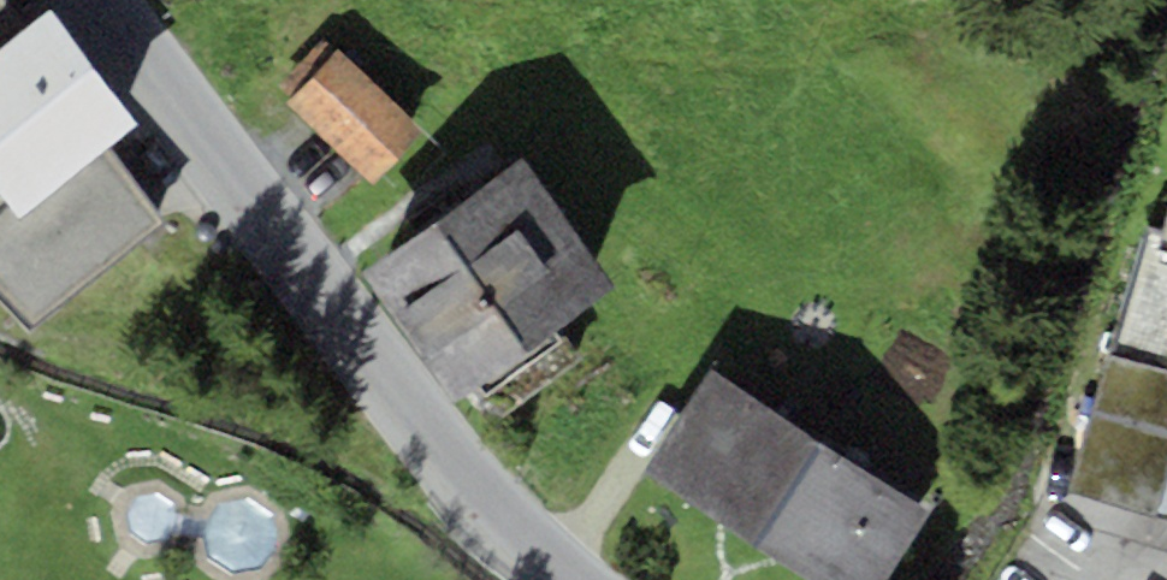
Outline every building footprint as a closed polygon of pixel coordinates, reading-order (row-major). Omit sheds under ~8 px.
[(28,29),(5,0),(0,0),(0,51),(28,29)] [(21,215),(105,147),(138,121),(49,11),(28,29),(0,51),(0,189),(12,203),(21,215)] [(342,47),(286,102),(366,182),(421,127),(342,47)] [(105,147),(21,215),(12,203),(0,212),(0,298),(28,332),(163,223),(105,147)] [(457,402),(615,284),(517,154),(359,271),(457,402)] [(1067,491),(1166,520),(1166,254),(1139,245),(1067,491)] [(641,468),(753,544),(823,440),(711,365),(641,468)] [(753,544),(808,579),(884,579),(930,511),(823,440),(753,544)]
